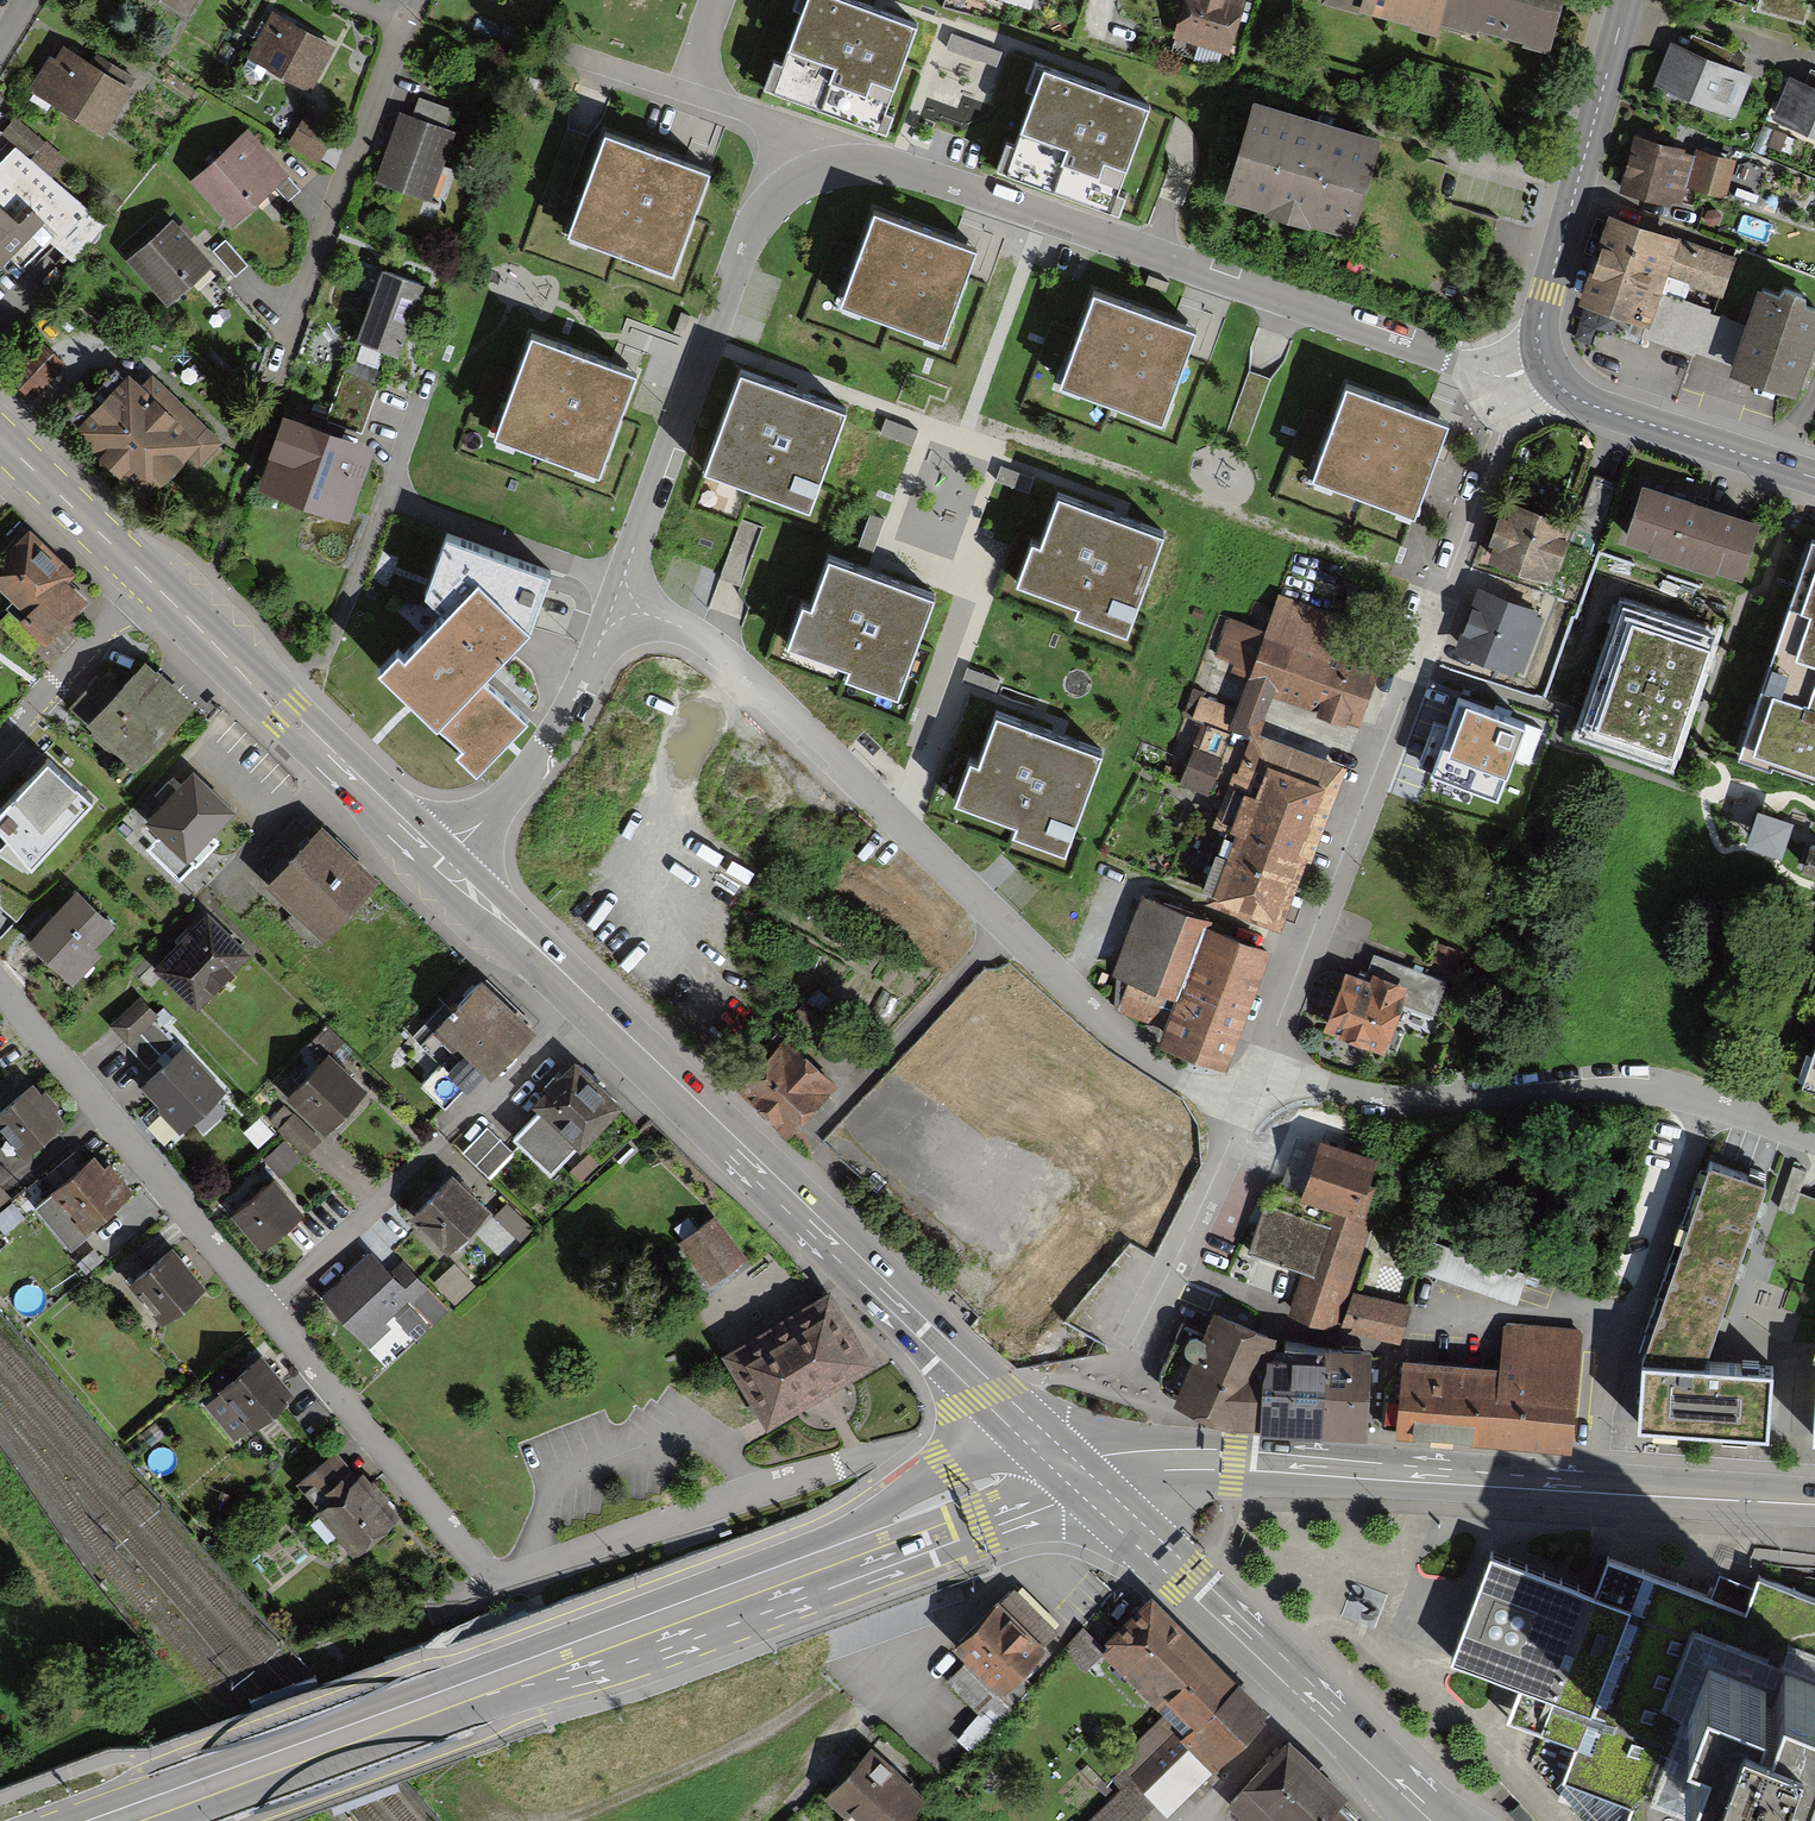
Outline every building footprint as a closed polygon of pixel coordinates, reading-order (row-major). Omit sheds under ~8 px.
[(181,12),(189,0),(163,0),(181,12)] [(853,0),(798,0),(768,86),(876,124),(912,20),(853,0)] [(1171,27),(1227,44),(1242,0),(1180,0),(1171,27)] [(1426,31),(1435,0),(1321,0),(1426,31)] [(1426,31),(1535,62),(1553,0),(1435,0),(1426,31)] [(1803,16),(1808,0),(1743,0),(1803,16)] [(323,49),(269,19),(247,58),(301,87),(323,49)] [(1669,33),(1652,79),(1733,109),(1750,63),(1669,33)] [(97,130),(121,92),(60,53),(35,92),(97,130)] [(1146,104),(1035,65),(1002,159),(1113,197),(1146,104)] [(1776,123),(1814,139),(1814,74),(1799,67),(1776,123)] [(1381,113),(1263,82),(1232,194),(1351,226),(1381,113)] [(388,186),(423,197),(449,120),(414,108),(388,186)] [(1645,117),(1628,173),(1700,194),(1716,139),(1645,117)] [(291,148),(314,160),(328,134),(306,122),(291,148)] [(6,256),(24,273),(50,244),(68,260),(98,227),(46,180),(62,163),(16,123),(5,135),(20,149),(0,171),(0,263),(6,256)] [(709,170),(606,132),(569,234),(672,271),(709,170)] [(196,184),(226,220),(279,175),(248,139),(196,184)] [(1622,205),(1589,305),(1646,324),(1679,224),(1622,205)] [(976,248),(875,212),(841,305),(942,341),(976,248)] [(169,228),(129,262),(164,302),(203,268),(169,228)] [(220,241),(209,252),(234,278),(245,267),(220,241)] [(1792,387),(1814,320),(1814,284),(1767,268),(1733,366),(1792,387)] [(361,337),(392,349),(415,292),(384,279),(361,337)] [(1677,287),(1660,328),(1715,351),(1732,310),(1677,287)] [(1194,328),(1094,294),(1062,386),(1163,421),(1194,328)] [(637,374),(532,335),(494,436),(599,475),(637,374)] [(28,399),(58,368),(36,347),(6,377),(28,399)] [(841,410),(741,376),(709,470),(809,503),(841,410)] [(78,431),(142,494),(182,454),(196,467),(213,450),(147,384),(135,397),(123,386),(78,431)] [(1444,422),(1346,388),(1315,478),(1412,512),(1444,422)] [(282,424),(262,488),(343,513),(363,449),(282,424)] [(1643,477),(1626,529),(1740,565),(1757,513),(1643,477)] [(1517,483),(1494,546),(1554,568),(1577,505),(1517,483)] [(1163,531),(1058,496),(1042,543),(1034,540),(1020,581),(1081,602),(1077,614),(1129,631),(1163,531)] [(29,531),(0,560),(0,593),(25,618),(19,625),(43,649),(89,603),(69,583),(75,576),(29,531)] [(1773,635),(1814,650),(1814,533),(1811,531),(1773,635)] [(550,580),(446,543),(425,601),(447,622),(404,665),(398,659),(378,679),(436,736),(440,732),(463,754),(456,760),(476,781),(527,726),(483,687),(531,639),(550,580)] [(935,596),(831,560),(814,607),(805,604),(791,644),(853,665),(850,674),(901,692),(935,596)] [(1482,568),(1453,645),(1517,669),(1546,592),(1482,568)] [(1247,680),(1357,718),(1387,632),(1279,595),(1267,630),(1230,618),(1218,653),(1252,664),(1247,680)] [(1709,625),(1625,597),(1583,719),(1668,748),(1709,625)] [(1773,635),(1734,740),(1814,770),(1814,650),(1773,635)] [(133,775),(196,707),(148,663),(115,699),(96,681),(70,709),(87,725),(87,726),(94,733),(91,736),(133,775)] [(1209,911),(1270,935),(1301,856),(1310,860),(1351,754),(1262,720),(1273,694),(1247,684),(1237,710),(1194,693),(1162,775),(1227,801),(1218,823),(1240,832),(1209,911)] [(1432,711),(1411,772),(1466,791),(1462,801),(1499,814),(1532,718),(1484,701),(1475,726),(1432,711)] [(1104,752),(999,714),(982,761),(972,757),(957,799),(1019,822),(1016,833),(1068,851),(1104,752)] [(47,766),(0,817),(0,833),(9,844),(0,852),(0,856),(29,874),(93,806),(47,766)] [(218,842),(212,837),(234,815),(195,776),(148,825),(162,838),(150,851),(181,881),(218,842)] [(323,830),(267,888),(322,939),(377,882),(323,830)] [(114,928),(76,893),(29,943),(73,984),(99,956),(93,950),(114,928)] [(1163,1045),(1222,1066),(1263,955),(1203,934),(1202,923),(1149,904),(1116,978),(1134,985),(1124,1007),(1167,1028),(1163,1045)] [(208,915),(154,971),(201,1015),(237,977),(233,974),(251,956),(208,915)] [(1438,947),(1432,961),(1453,968),(1458,954),(1438,947)] [(1348,981),(1330,1029),(1392,1052),(1400,1030),(1422,1038),(1442,987),(1376,962),(1367,987),(1348,981)] [(1043,1036),(978,970),(913,1036),(923,1047),(849,1123),(1063,1351),(1096,1317),(1137,1237),(1188,1126),(1139,1110),(1111,1143),(1024,1056),(1043,1036)] [(535,1035),(481,983),(421,1046),(441,1065),(420,1086),(444,1110),(462,1092),(466,1095),(485,1075),(491,1081),(535,1035)] [(804,1008),(790,1021),(812,1044),(826,1031),(804,1008)] [(110,1034),(149,1071),(173,1046),(133,1009),(110,1034)] [(742,1088),(786,1131),(827,1091),(782,1047),(742,1088)] [(1814,1083),(1814,1048),(1804,1079),(1814,1083)] [(183,1056),(143,1089),(176,1128),(216,1096),(183,1056)] [(287,1099),(320,1132),(359,1093),(326,1060),(287,1099)] [(582,1153),(622,1111),(576,1066),(535,1109),(538,1113),(512,1140),(550,1175),(576,1148),(582,1153)] [(26,1157),(66,1123),(34,1085),(0,1114),(0,1127),(26,1157)] [(277,1128),(301,1154),(314,1142),(290,1116),(277,1128)] [(462,1154),(487,1177),(511,1152),(486,1129),(462,1154)] [(1321,1148),(1303,1202),(1331,1211),(1325,1229),(1265,1209),(1249,1258),(1300,1274),(1285,1318),(1329,1337),(1332,1329),(1397,1345),(1405,1311),(1345,1293),(1369,1221),(1358,1217),(1375,1166),(1321,1148)] [(293,1163),(282,1149),(265,1163),(277,1177),(293,1163)] [(588,1158),(569,1173),(578,1184),(597,1169),(588,1158)] [(1769,1178),(1706,1159),(1635,1355),(1633,1430),(1770,1435),(1772,1363),(1708,1361),(1769,1178)] [(94,1161),(38,1210),(71,1248),(133,1193),(110,1166),(103,1172),(94,1161)] [(1398,1182),(1400,1169),(1389,1167),(1387,1180),(1398,1182)] [(454,1180),(415,1220),(448,1253),(487,1213),(454,1180)] [(11,1199),(0,1186),(0,1208),(11,1199)] [(271,1187),(232,1218),(256,1247),(294,1216),(271,1187)] [(509,1203),(495,1217),(520,1243),(535,1229),(509,1203)] [(711,1222),(680,1248),(711,1286),(742,1260),(711,1222)] [(367,1258),(324,1299),(367,1344),(395,1317),(416,1338),(442,1313),(398,1267),(386,1278),(367,1258)] [(455,1265),(435,1283),(455,1305),(475,1287),(455,1265)] [(175,1320),(209,1360),(253,1324),(219,1284),(175,1320)] [(828,1300),(725,1361),(763,1425),(866,1364),(828,1300)] [(1361,1428),(1366,1351),(1287,1347),(1285,1356),(1263,1356),(1271,1340),(1220,1314),(1178,1397),(1230,1421),(1361,1428)] [(1400,1435),(1565,1445),(1572,1336),(1511,1332),(1509,1375),(1404,1369),(1400,1435)] [(253,1433),(296,1397),(263,1357),(219,1393),(221,1396),(207,1407),(235,1440),(249,1428),(253,1433)] [(354,1559),(401,1519),(364,1476),(358,1481),(336,1454),(299,1486),(323,1514),(319,1517),(354,1559)] [(1482,1573),(1448,1667),(1510,1689),(1498,1724),(1565,1748),(1552,1783),(1623,1808),(1619,1820),(1814,1820),(1814,1592),(1760,1571),(1754,1584),(1720,1572),(1712,1591),(1606,1552),(1594,1584),(1492,1547),(1482,1573)] [(1011,1590),(961,1640),(1004,1682),(1054,1632),(1011,1590)] [(1164,1718),(1184,1739),(1236,1686),(1151,1602),(1099,1655),(1164,1718)] [(1272,1721),(1236,1686),(1184,1739),(1180,1743),(1212,1775),(1215,1778),(1272,1721)] [(1164,1718),(1106,1774),(1121,1790),(1090,1820),(1141,1820),(1155,1807),(1167,1819),(1212,1775),(1180,1743),(1184,1739),(1164,1718)] [(1337,1804),(1348,1793),(1288,1735),(1226,1798),(1249,1820),(1320,1820),(1337,1804)] [(829,1793),(858,1820),(907,1820),(929,1799),(874,1746),(829,1793)] [(1337,1804),(1320,1820),(1354,1820),(1337,1804)]
